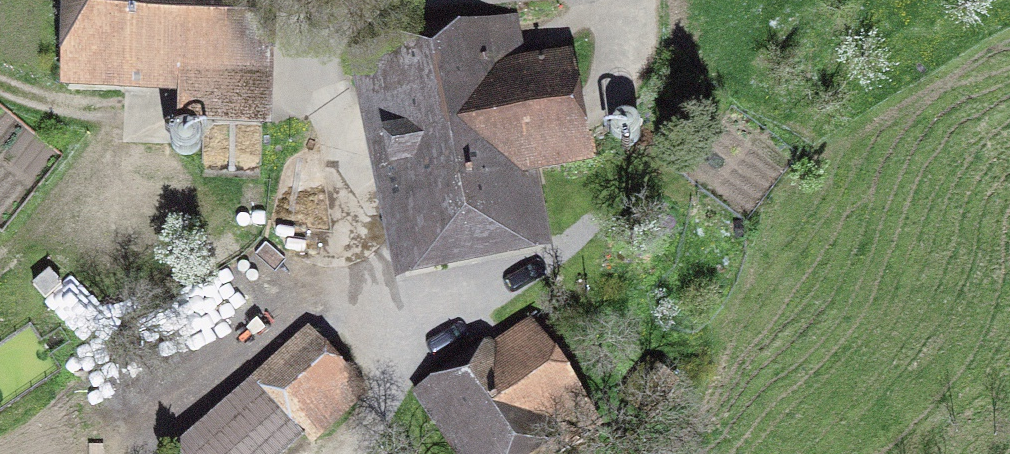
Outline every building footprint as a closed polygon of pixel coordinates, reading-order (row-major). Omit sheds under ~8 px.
[(273,0),(84,0),(82,62),(270,69),(273,0)] [(477,24),(347,53),(355,91),(382,85),(418,247),(523,223),(511,168),(595,149),(589,122),(575,126),(558,52),(487,67),(477,24)] [(55,272),(38,285),(49,298),(66,286),(55,272)] [(444,398),(480,453),(510,453),(544,431),(559,453),(599,428),(530,324),(491,350),(499,362),(444,398)] [(182,453),(268,453),(302,420),(314,435),(352,403),(303,342),(181,453),(182,453)]
